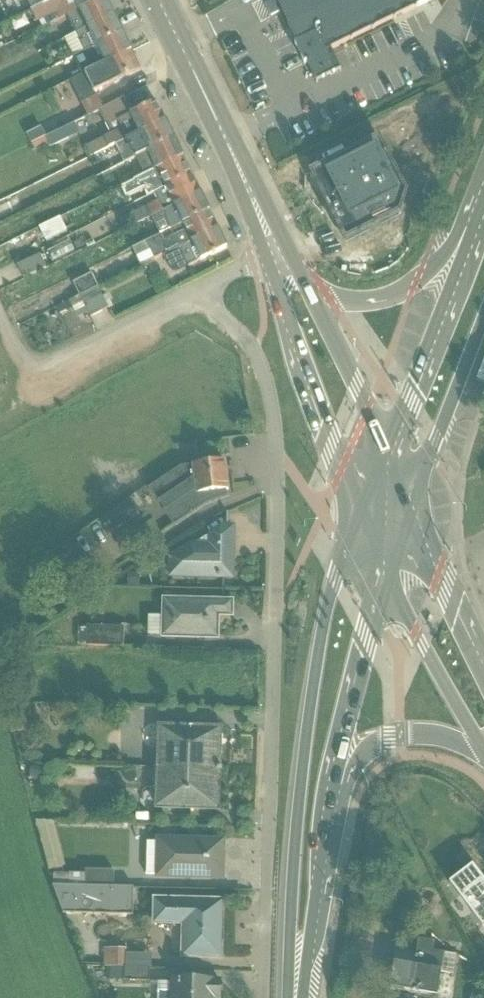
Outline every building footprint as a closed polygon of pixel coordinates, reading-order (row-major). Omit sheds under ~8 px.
[(91,24),(119,11),(114,0),(90,0),(81,4),(91,24)] [(317,81),(329,75),(340,70),(331,51),(436,0),(278,0),(317,81)] [(100,42),(128,29),(119,11),(91,24),(100,42)] [(100,42),(108,60),(136,47),(128,29),(100,42)] [(77,64),(100,57),(92,33),(69,40),(77,64)] [(118,81),(146,68),(136,47),(108,60),(118,81)] [(132,111),(142,130),(170,117),(160,97),(132,111)] [(53,152),(101,131),(94,117),(46,138),(53,152)] [(152,151),(180,137),(170,117),(142,130),(152,151)] [(98,143),(104,155),(125,146),(120,134),(98,143)] [(152,151),(160,168),(188,154),(180,137),(152,151)] [(168,185),(196,171),(188,154),(160,168),(168,185)] [(393,165),(321,200),(343,244),(400,216),(407,194),(393,165)] [(168,185),(177,204),(206,190),(196,171),(168,185)] [(187,223),(215,209),(206,190),(177,204),(187,223)] [(175,204),(134,214),(138,230),(179,220),(175,204)] [(187,223),(195,239),(223,226),(215,209),(187,223)] [(61,243),(82,231),(74,216),(52,227),(61,243)] [(204,258),(232,245),(223,226),(195,239),(204,258)] [(145,248),(156,268),(192,250),(182,230),(145,248)] [(47,238),(0,266),(6,276),(53,249),(47,238)] [(74,241),(60,248),(66,260),(80,253),(74,241)] [(53,254),(33,266),(40,277),(60,266),(53,254)] [(78,323),(123,308),(112,273),(87,281),(92,298),(72,305),(78,323)] [(172,525),(229,496),(224,463),(180,467),(150,488),(172,525)] [(171,579),(237,579),(236,524),(211,524),(211,548),(170,548),(171,579)] [(235,614),(235,598),(166,599),(166,638),(221,637),(220,615),(235,614)] [(140,652),(140,639),(158,640),(159,633),(107,631),(106,650),(140,652)] [(160,721),(159,764),(225,766),(226,723),(160,721)] [(158,808),(224,809),(225,766),(159,764),(158,808)] [(63,798),(46,802),(64,873),(81,868),(63,798)] [(157,875),(226,876),(227,839),(157,838),(157,875)] [(450,883),(483,928),(483,877),(474,865),(450,883)] [(150,918),(150,890),(129,890),(129,874),(73,874),(73,918),(150,918)] [(182,956),(227,957),(229,898),(155,896),(154,924),(183,925),(182,956)] [(399,990),(446,996),(452,952),(405,946),(399,990)] [(118,948),(116,983),(139,984),(141,949),(118,948)] [(141,956),(141,982),(166,982),(166,956),(141,956)] [(223,978),(166,979),(166,997),(224,997),(223,978)]
